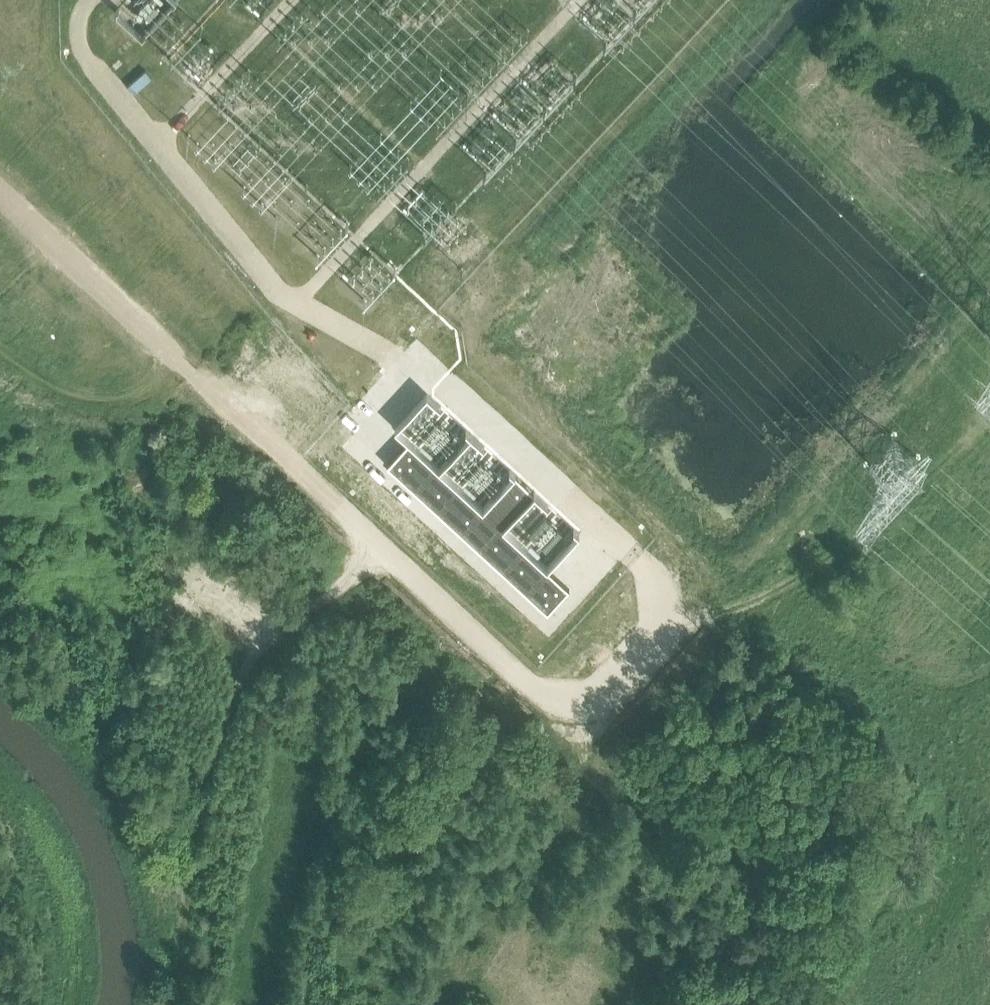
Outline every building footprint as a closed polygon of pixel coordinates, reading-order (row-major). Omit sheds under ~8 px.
[(386,466),(547,614),(569,590),(547,569),(579,534),(426,394),(393,430),(407,443),(386,466)]
